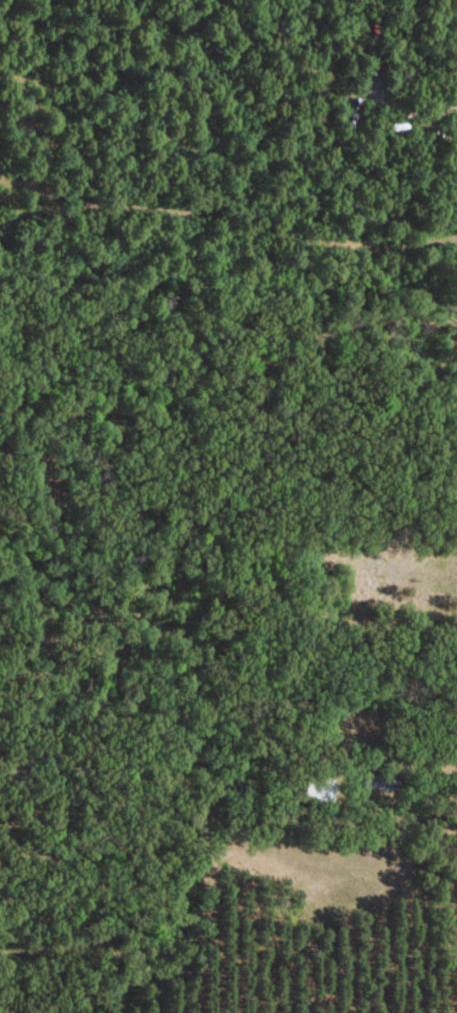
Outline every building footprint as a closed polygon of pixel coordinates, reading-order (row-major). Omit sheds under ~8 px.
[(397,771),(361,771),(361,788),(397,788),(397,771)] [(332,775),(303,775),(303,799),(332,799),(332,775)]
